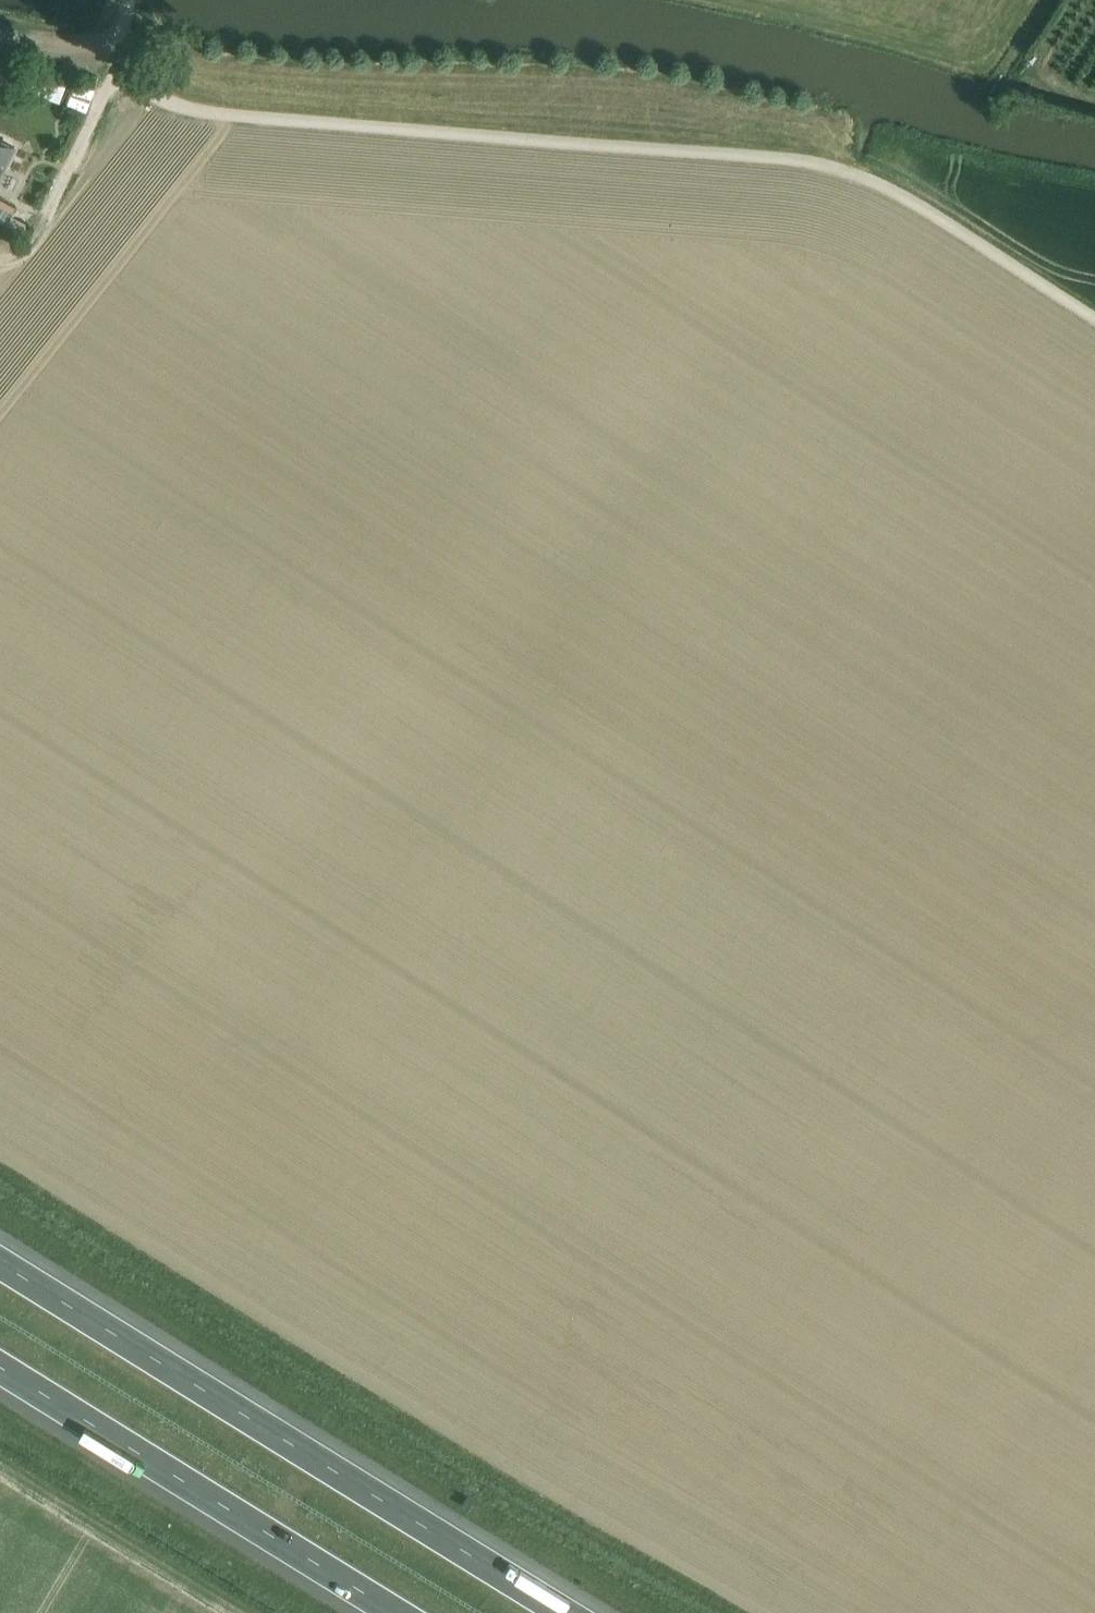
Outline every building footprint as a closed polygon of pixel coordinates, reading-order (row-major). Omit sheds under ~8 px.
[(17,144),(0,134),(0,176),(17,144)] [(8,221),(16,205),(0,197),(0,217),(8,221)]
